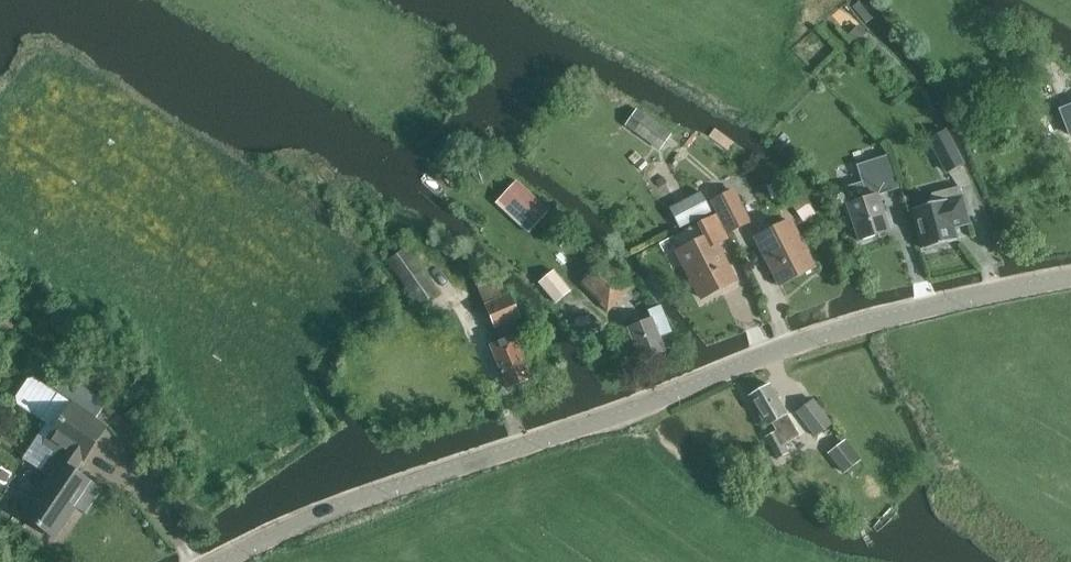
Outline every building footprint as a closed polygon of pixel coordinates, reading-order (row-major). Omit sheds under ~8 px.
[(848,35),(856,42),(866,32),(858,24),(848,35)] [(1064,112),(1070,130),(1070,93),(1062,97),(1068,111),(1064,112)] [(660,149),(671,133),(637,108),(625,124),(660,149)] [(1061,138),(1052,114),(1039,119),(1048,143),(1061,138)] [(943,128),(928,136),(947,171),(961,163),(943,128)] [(682,135),(677,140),(683,145),(688,140),(682,135)] [(862,181),(841,188),(859,241),(890,231),(878,195),(899,188),(889,155),(873,160),(877,172),(861,177),(862,181)] [(635,164),(641,169),(647,164),(641,158),(635,164)] [(531,229),(549,210),(518,180),(500,200),(531,229)] [(933,195),(930,204),(913,209),(924,249),(933,247),(937,249),(945,247),(948,243),(957,241),(954,228),(969,224),(959,188),(933,195)] [(680,228),(712,212),(702,190),(669,207),(680,228)] [(729,232),(749,222),(733,191),(713,201),(729,232)] [(801,196),(790,204),(803,222),(814,214),(801,196)] [(682,249),(678,251),(703,298),(735,282),(716,244),(728,238),(716,214),(675,235),(682,249)] [(781,285),(814,268),(789,220),(757,237),(781,285)] [(408,281),(404,284),(420,305),(439,293),(424,271),(425,270),(409,248),(393,260),(408,281)] [(580,285),(608,312),(633,286),(606,259),(580,285)] [(573,292),(555,270),(540,283),(558,304),(573,292)] [(510,294),(486,305),(485,305),(495,330),(496,330),(501,341),(490,346),(508,389),(532,379),(514,339),(523,335),(516,321),(520,319),(510,294)] [(641,361),(665,352),(660,338),(672,333),(663,312),(659,306),(648,310),(651,319),(628,328),(641,361)] [(6,319),(2,325),(10,331),(14,324),(6,319)] [(61,373),(50,390),(70,403),(96,419),(106,404),(61,373)] [(777,431),(785,445),(800,436),(770,385),(749,397),(766,427),(779,419),(783,425),(777,430),(777,431)] [(815,438),(832,424),(813,399),(795,412),(815,438)] [(70,403),(43,445),(54,451),(41,470),(46,474),(21,514),(56,537),(92,483),(77,472),(106,426),(96,419),(70,403)] [(136,407),(126,417),(135,426),(145,417),(136,407)] [(777,431),(766,437),(777,459),(789,453),(777,431)] [(846,471),(860,460),(846,441),(831,452),(846,471)]
